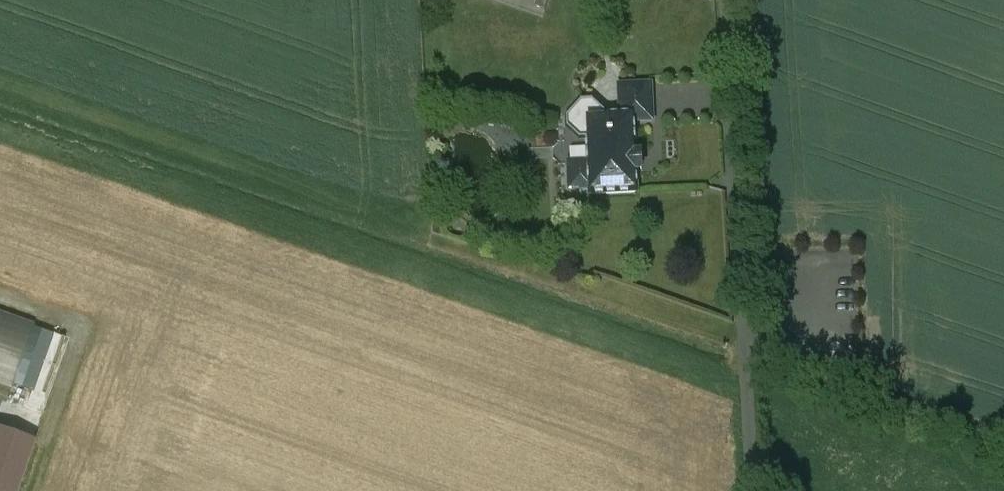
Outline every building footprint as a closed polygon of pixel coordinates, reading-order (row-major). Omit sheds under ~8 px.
[(534,7),(546,11),(550,0),(536,0),(534,7)] [(652,86),(621,87),(622,121),(634,121),(634,122),(653,121),(652,86)] [(605,114),(593,103),(583,103),(569,119),(570,129),(581,140),(589,139),(590,165),(571,166),(572,190),(591,189),(592,195),(637,192),(636,173),(639,172),(639,170),(638,170),(637,157),(639,157),(638,155),(636,155),(634,122),(634,121),(622,121),(605,122),(605,114)]
